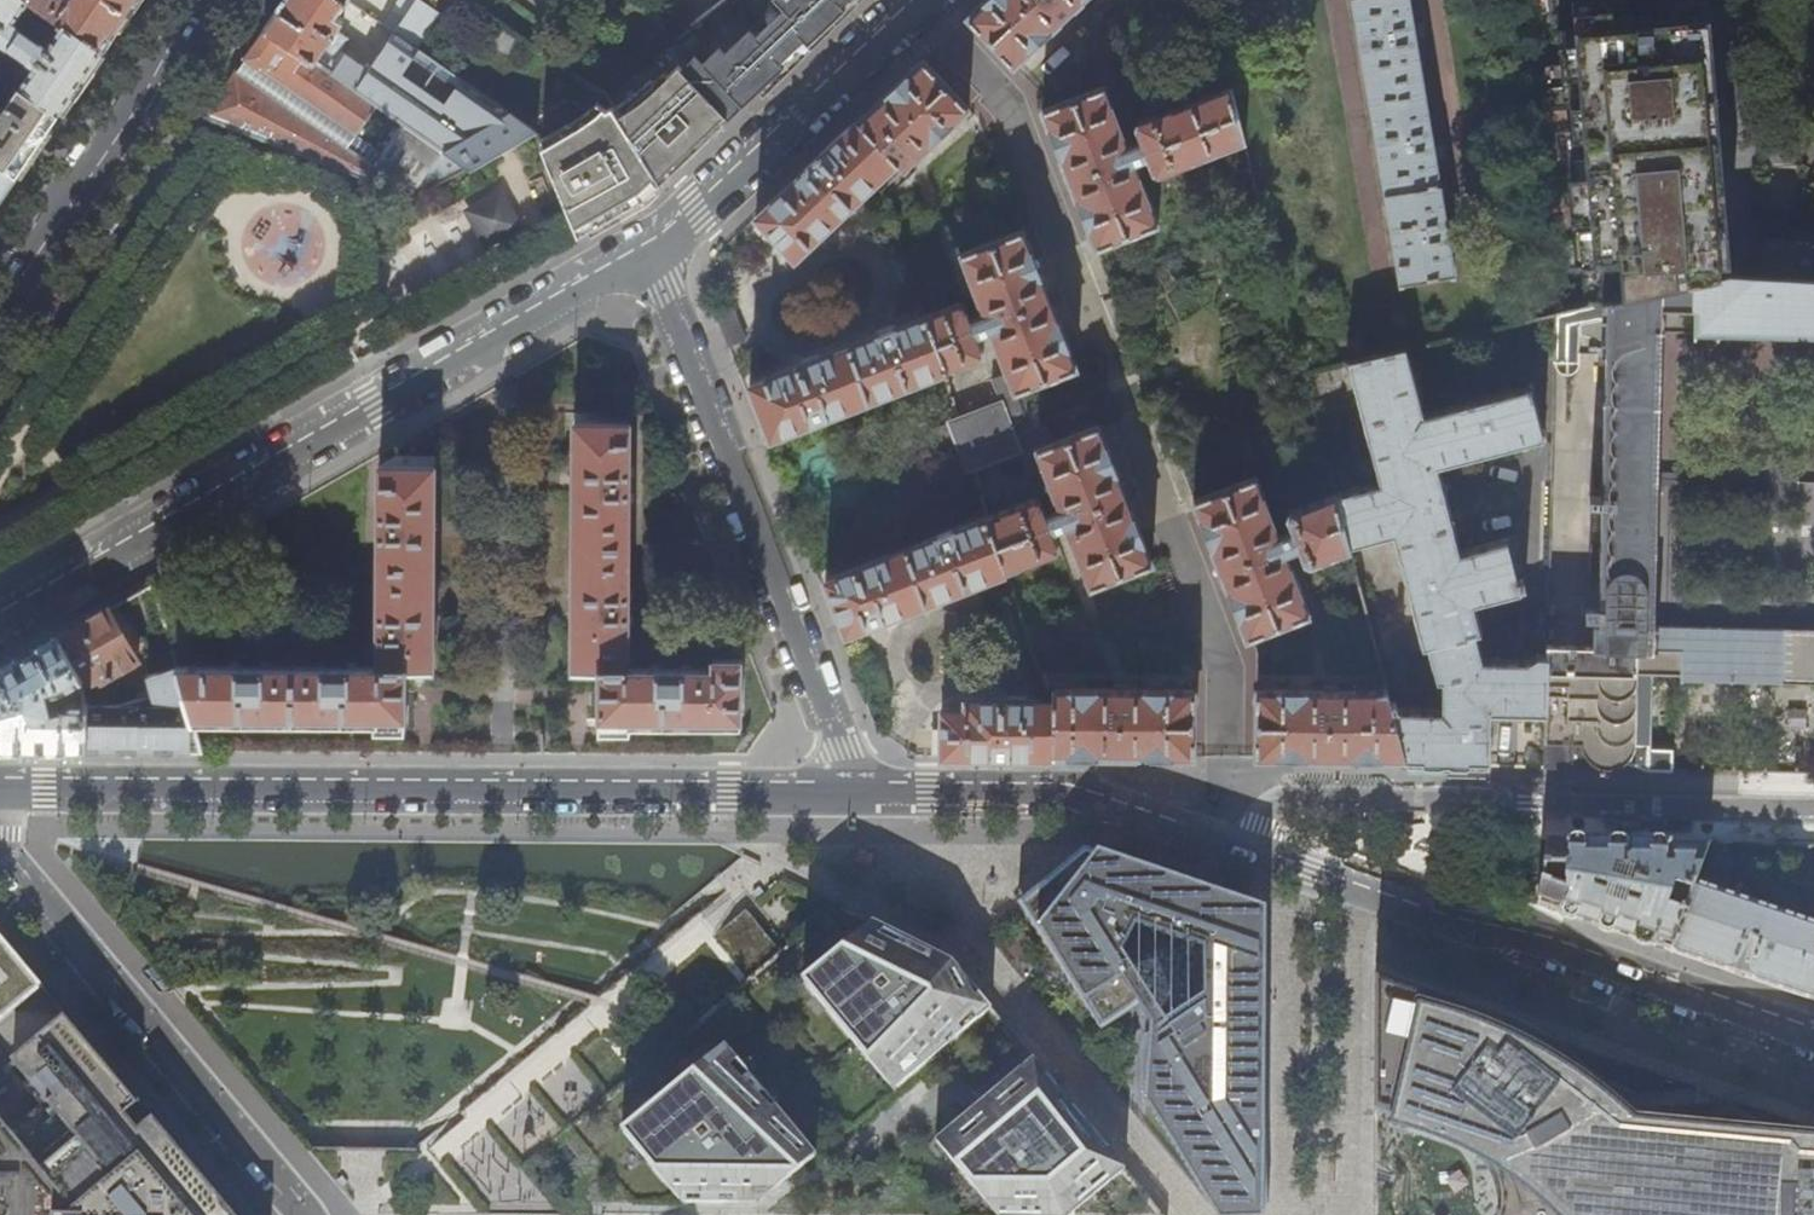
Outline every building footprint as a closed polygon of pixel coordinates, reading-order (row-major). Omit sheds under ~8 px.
[(34,0),(33,0),(0,0),(0,48),(4,42),(37,65),(23,85),(62,111),(82,81),(104,49),(63,20),(61,25),(64,27),(49,48),(16,26),(34,0)] [(34,0),(63,20),(104,49),(126,16),(137,0),(33,0),(34,0)] [(346,0),(284,0),(266,26),(400,119),(471,168),(491,157),(537,130),(418,48),(392,31),(384,44),(364,29),(344,54),(339,50),(348,38),(336,29),(343,19),(337,14),(346,0)] [(381,23),(392,31),(418,48),(443,12),(425,0),(397,0),(381,23)] [(678,36),(698,55),(746,103),(780,72),(835,20),(856,0),(723,0),(678,36)] [(968,17),(1015,67),(1086,0),(985,0),(968,17)] [(1400,276),(1401,284),(1456,275),(1449,237),(1460,235),(1457,219),(1445,221),(1436,163),(1448,160),(1445,145),(1433,146),(1417,40),(1428,38),(1426,22),(1414,25),(1410,0),(1353,0),(1400,276)] [(1622,299),(1731,274),(1710,13),(1578,30),(1597,261),(1622,259),(1622,299)] [(394,128),(400,119),(266,26),(239,65),(204,116),(362,177),(379,151),(369,144),(384,122),(394,128)] [(746,103),(698,55),(683,69),(679,65),(669,74),(665,71),(654,81),(651,79),(613,107),(664,180),(688,158),(726,122),(746,103)] [(777,241),(794,260),(896,164),(904,174),(972,108),(924,58),(883,97),(821,156),(805,170),(755,218),(761,224),(755,230),(771,247),(777,241)] [(10,76),(15,70),(0,59),(0,69),(10,76)] [(19,173),(40,143),(62,111),(23,85),(10,76),(0,69),(0,161),(19,173)] [(1233,97),(1231,88),(1145,121),(1142,128),(1147,142),(1133,147),(1109,85),(1045,108),(1099,249),(1164,225),(1140,164),(1154,158),(1159,172),(1166,177),(1245,146),(1233,97)] [(571,129),(542,145),(579,235),(611,216),(645,197),(664,180),(613,107),(612,105),(607,108),(604,106),(587,120),(571,129)] [(19,173),(0,161),(0,201),(19,173)] [(464,209),(487,251),(528,228),(505,187),(464,209)] [(835,605),(845,633),(982,579),(985,587),(1001,581),(1008,597),(1013,595),(1005,570),(1054,552),(1058,546),(1052,531),(1066,525),(1090,588),(1155,563),(1101,424),(1055,442),(1049,427),(1033,423),(1028,411),(1038,399),(1031,384),(1078,365),(1024,228),(958,253),(983,316),(970,321),(964,305),(957,302),(926,315),(919,298),(908,302),(909,310),(889,318),(893,328),(748,384),(757,408),(770,440),(978,358),(982,350),(976,337),(989,331),(1012,389),(988,399),(990,404),(957,417),(948,421),(949,423),(926,431),(943,479),(966,470),(967,472),(977,467),(1010,454),(1012,459),(1036,450),(1060,509),(1046,514),(1040,499),(1033,497),(989,513),(824,577),(835,605)] [(1731,274),(1622,299),(1558,314),(1556,372),(1557,374),(1561,377),(1565,378),(1570,378),(1575,376),(1579,372),(1580,368),(1581,355),(1609,356),(1604,498),(1592,498),(1592,504),(1605,505),(1601,620),(1596,619),(1595,643),(1549,641),(1548,656),(1547,712),(1545,767),(1672,770),(1674,718),(1652,717),(1652,670),(1681,671),(1681,675),(1813,679),(1813,626),(1656,622),(1663,332),(1813,336),(1813,278),(1731,274)] [(737,334),(726,339),(729,347),(747,340),(736,310),(728,313),(737,334)] [(723,332),(726,339),(737,334),(728,313),(718,317),(723,332)] [(1334,494),(1348,546),(1395,535),(1424,646),(1429,645),(1438,679),(1444,679),(1442,707),(1399,705),(1398,700),(1388,702),(1404,760),(1408,764),(1476,766),(1490,766),(1492,710),(1547,712),(1548,656),(1540,656),(1527,662),(1486,661),(1480,635),(1486,633),(1478,605),(1525,594),(1524,589),(1529,588),(1527,578),(1522,580),(1518,564),(1525,562),(1518,535),(1464,549),(1442,465),(1547,439),(1540,411),(1544,410),(1546,399),(1541,378),(1534,374),(1531,375),(1533,384),(1428,410),(1412,347),(1351,361),(1381,482),(1334,494)] [(601,670),(601,730),(621,730),(631,730),(631,724),(658,723),(740,719),(742,656),(717,656),(717,668),(693,668),(694,663),(684,663),(684,668),(663,668),(663,663),(652,663),(652,668),(631,667),(631,625),(635,625),(635,615),(631,615),(631,598),(635,598),(635,588),(631,588),(631,502),(635,502),(635,492),(631,492),(631,477),(635,477),(635,466),(631,466),(631,422),(630,422),(630,412),(574,413),(574,519),(574,603),(574,670),(601,670)] [(178,668),(195,724),(376,723),(376,728),(392,728),(404,728),(404,669),(434,669),(434,623),(435,529),(435,457),(395,456),(378,466),(378,510),(375,510),(375,520),(378,520),(378,536),(374,536),(374,546),(378,546),(378,610),(374,610),(374,620),(378,620),(378,636),(374,636),(374,646),(378,646),(378,666),(359,666),(359,662),(349,662),(348,666),(326,666),(326,662),(316,662),(316,666),(178,667),(178,668)] [(1349,549),(1348,546),(1334,494),(1294,508),(1290,515),(1296,529),(1283,534),(1260,474),(1196,499),(1249,636),(1313,612),(1289,550),(1302,545),(1307,559),(1314,563),(1349,549)] [(140,661),(110,607),(89,619),(59,637),(86,686),(91,693),(90,703),(88,750),(143,751),(202,751),(195,724),(178,668),(148,675),(152,695),(118,704),(100,703),(100,688),(96,681),(101,678),(103,681),(140,661)] [(86,686),(59,637),(39,648),(20,659),(0,670),(0,750),(37,750),(88,750),(90,703),(70,703),(52,707),(50,696),(61,693),(77,684),(80,689),(86,686)] [(866,700),(875,696),(867,674),(857,677),(866,700)] [(940,749),(940,755),(967,755),(1028,755),(1124,756),(1194,756),(1195,687),(1054,685),(1053,698),(964,697),(964,708),(939,708),(940,728),(932,728),(932,749),(940,749)] [(1402,758),(1404,760),(1388,702),(1383,685),(1372,688),(1256,687),(1255,757),(1327,757),(1402,758)] [(1643,842),(1583,841),(1547,840),(1537,905),(1608,929),(1671,951),(1686,910),(1667,905),(1672,890),(1678,893),(1681,886),(1693,889),(1696,881),(1709,844),(1643,842)] [(1792,846),(1795,898),(1813,898),(1813,847),(1792,846)] [(1210,1195),(1222,1213),(1241,1213),(1264,1213),(1265,1186),(1265,1113),(1265,1058),(1266,995),(1266,961),(1260,939),(1252,905),(1248,903),(1191,884),(1133,864),(1088,849),(1022,903),(1037,932),(1071,996),(1084,1020),(1122,1006),(1138,996),(1119,950),(1136,925),(1201,953),(1200,1000),(1137,1036),(1139,1062),(1141,1094),(1164,1128),(1202,1184),(1210,1195)] [(1696,881),(1693,889),(1686,910),(1671,951),(1700,961),(1785,990),(1813,1000),(1813,922),(1696,881)] [(959,1101),(1024,1047),(953,962),(837,904),(813,925),(836,953),(804,983),(894,1090),(927,1063),(959,1101)] [(44,987),(0,936),(0,1024),(44,987)] [(1375,977),(1374,1108),(1448,1135),(1496,1162),(1500,1214),(1813,1214),(1813,1140),(1680,1150),(1647,1153),(1662,1111),(1553,1046),(1503,1021),(1375,977)] [(183,1153),(132,1092),(80,1030),(68,1016),(11,1062),(32,1086),(0,1112),(0,1214),(235,1214),(183,1153)] [(756,1206),(816,1155),(725,1047),(624,1132),(684,1204),(756,1206)] [(1034,1059),(934,1142),(997,1214),(1164,1214),(1034,1059)]
